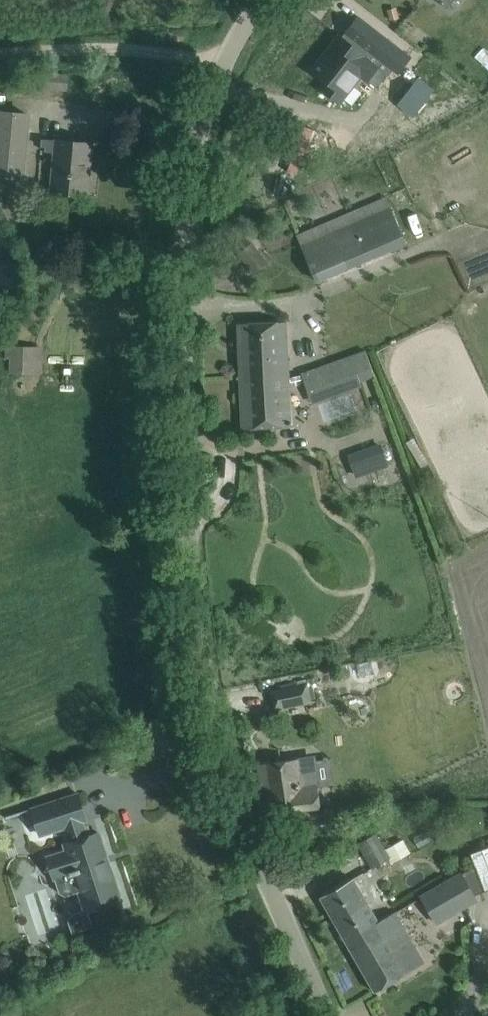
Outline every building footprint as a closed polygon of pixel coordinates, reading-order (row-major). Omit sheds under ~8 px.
[(410,57),(358,17),(346,33),(348,35),(345,39),(339,35),(312,70),(320,76),(328,83),(323,90),(339,103),(343,106),(362,80),(375,90),(387,74),(391,68),(398,73),(410,57)] [(398,83),(387,98),(414,118),(436,89),(409,69),(398,83)] [(2,172),(22,173),(27,114),(0,111),(0,171),(2,172)] [(260,190),(289,198),(310,120),(281,112),(260,190)] [(89,163),(91,144),(42,139),(41,147),(46,147),(46,152),(56,153),(52,191),(86,194),(86,193),(84,193),(86,162),(89,163)] [(391,206),(319,236),(301,244),(317,281),(407,243),(391,206)] [(268,263),(252,240),(239,250),(256,272),(268,263)] [(286,321),(238,323),(242,429),(290,427),(286,321)] [(5,373),(42,374),(42,345),(6,345),(5,373)] [(366,351),(302,374),(308,392),(356,375),(358,381),(374,375),(366,351)] [(354,479),(389,466),(380,442),(345,454),(354,479)] [(308,683),(271,691),(275,709),(312,702),(308,683)] [(278,761),(258,764),(265,814),(285,811),(317,807),(314,785),(317,785),(314,760),(309,757),(296,759),(278,761)] [(58,800),(32,809),(40,835),(65,827),(70,842),(65,844),(67,851),(48,857),(49,860),(44,870),(53,875),(55,880),(57,879),(74,874),(80,891),(86,910),(86,911),(89,910),(102,906),(121,899),(99,833),(88,837),(82,821),(86,820),(77,794),(58,800)] [(359,844),(372,868),(390,858),(392,863),(411,852),(403,838),(385,848),(377,833),(359,844)] [(478,899),(463,871),(419,895),(435,923),(478,899)] [(338,887),(320,897),(375,992),(392,982),(395,980),(422,964),(425,962),(396,912),(396,911),(378,922),(353,878),(338,887)]
